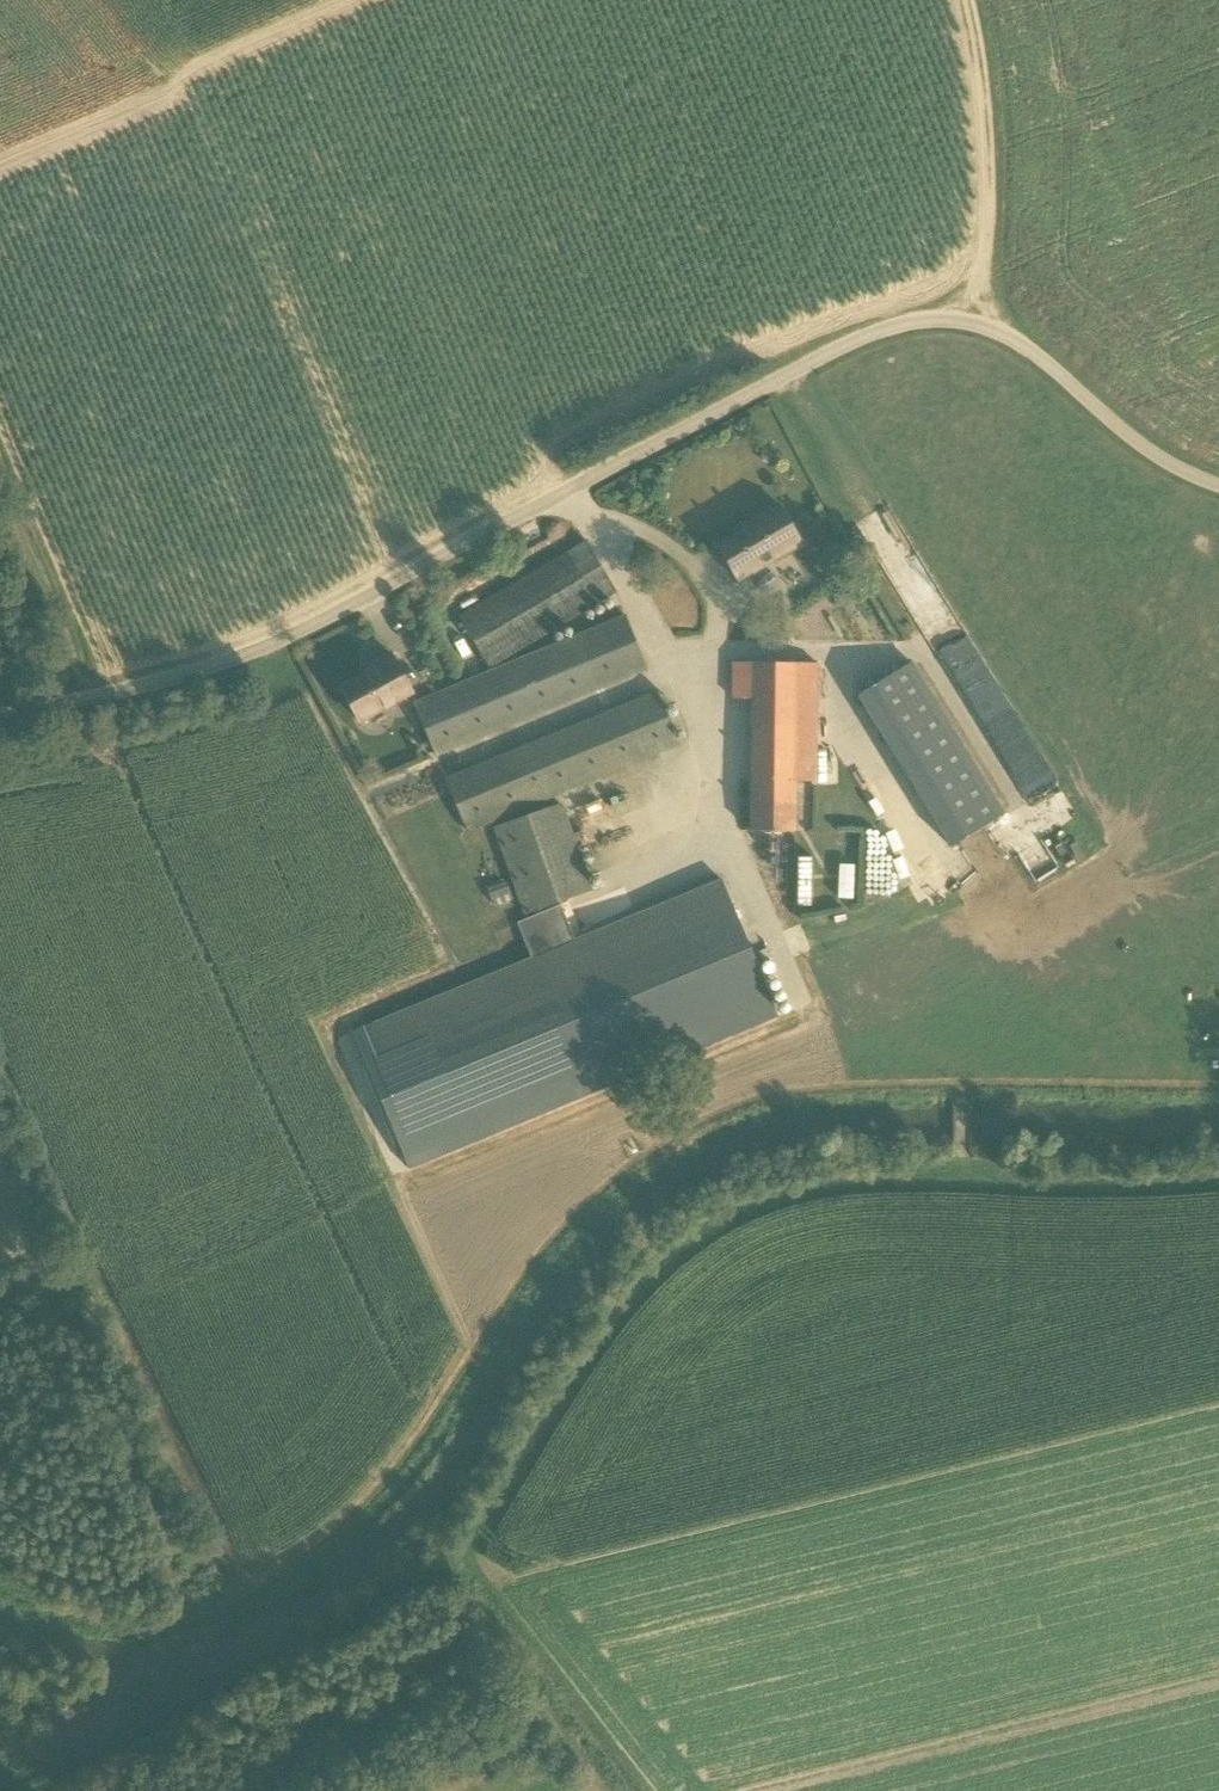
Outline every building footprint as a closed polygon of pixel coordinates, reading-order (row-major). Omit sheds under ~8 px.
[(738,581),(802,543),(779,504),(752,519),(755,525),(719,546),(738,581)] [(587,541),(464,615),(494,665),(616,592),(587,541)] [(647,666),(624,614),(415,703),(437,756),(647,666)] [(360,723),(414,694),(391,653),(369,665),(372,670),(341,687),(360,723)] [(949,845),(1004,813),(911,661),(856,693),(949,845)] [(817,668),(802,667),(736,666),(737,696),(751,696),(750,832),(796,833),(796,781),(817,781),(817,690),(817,668)] [(657,690),(447,780),(469,833),(680,742),(657,690)] [(563,805),(497,829),(528,912),(557,902),(594,889),(563,805)] [(852,861),(838,861),(837,903),(852,904),(852,861)] [(798,867),(798,903),(812,903),(812,867),(798,867)] [(561,905),(518,922),(532,957),(353,1031),(410,1168),(778,1016),(721,878),(575,939),(561,905)] [(869,881),(867,901),(879,902),(881,882),(869,881)]
